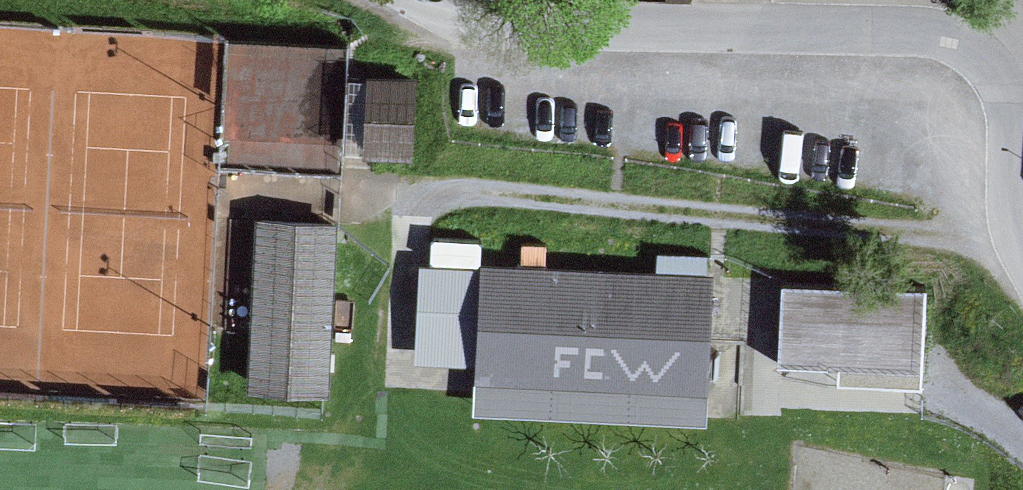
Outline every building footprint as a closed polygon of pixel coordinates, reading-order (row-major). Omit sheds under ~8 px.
[(345,48),(230,42),(223,163),(342,171),(345,66),(345,48)] [(433,72),(369,69),(364,149),(429,153),(433,72)] [(338,217),(257,213),(250,382),(331,385),(338,217)] [(708,387),(714,269),(707,268),(438,256),(421,256),(417,359),(475,362),(474,377),(708,387)]
